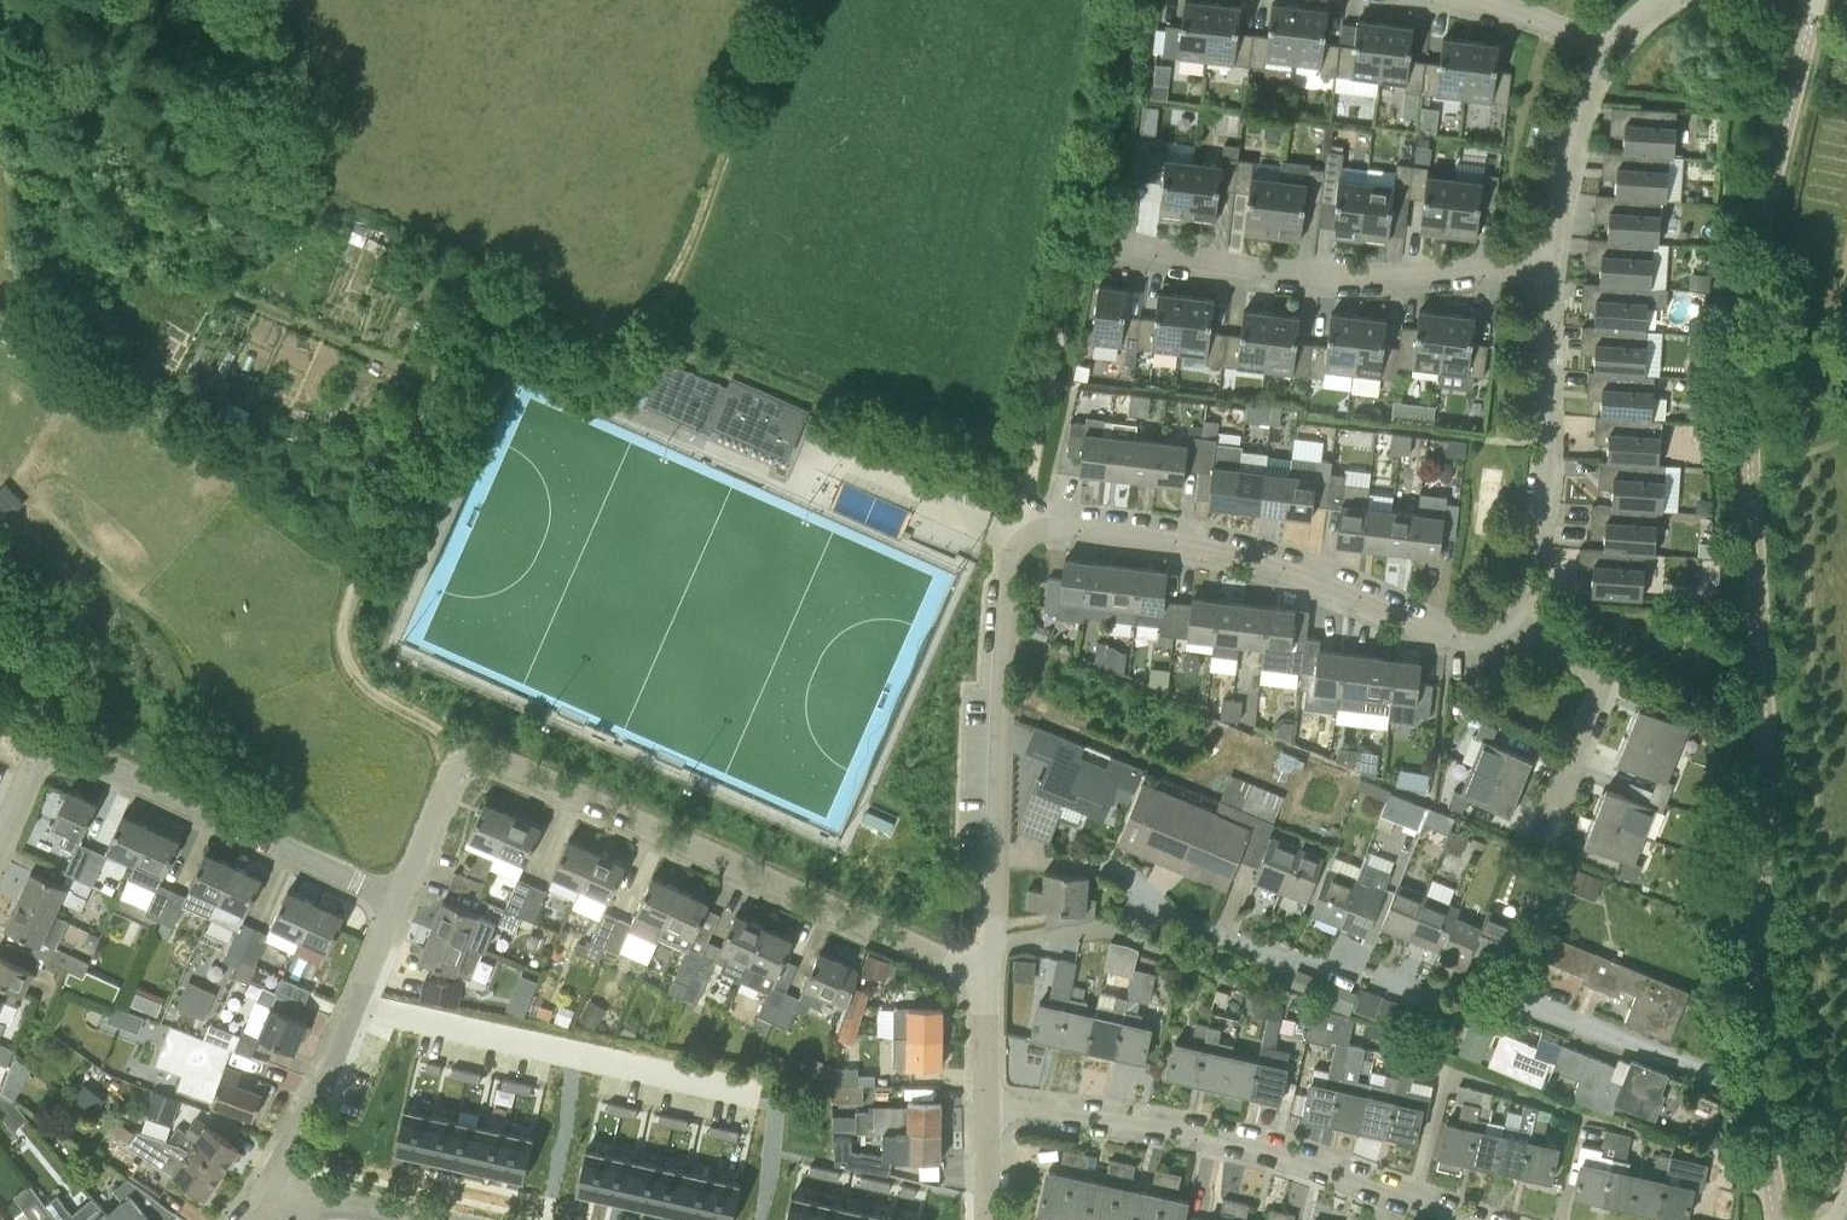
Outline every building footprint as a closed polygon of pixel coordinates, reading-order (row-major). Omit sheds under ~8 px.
[(1213,3),(1190,0),(1185,0),(1182,25),(1167,23),(1163,55),(1207,60),(1213,3)] [(1266,60),(1294,63),(1301,6),(1273,2),(1270,21),(1269,36),(1254,34),(1250,66),(1265,67),(1266,60)] [(1250,66),(1254,34),(1238,32),(1241,6),(1213,3),(1207,60),(1250,66)] [(1321,74),(1336,76),(1340,44),(1325,42),(1329,9),(1301,6),(1294,63),(1321,67),(1321,74)] [(1379,81),(1386,23),(1358,20),(1355,46),(1340,44),(1336,76),(1379,81)] [(1422,93),(1425,61),(1411,60),(1415,27),(1386,23),(1379,81),(1407,84),(1406,91),(1422,93)] [(1422,93),(1465,98),(1472,41),(1444,37),(1441,63),(1425,61),(1422,93)] [(1508,103),(1512,72),(1497,70),(1500,44),(1472,41),(1465,98),(1508,103)] [(1169,92),(1171,62),(1159,61),(1156,91),(1169,92)] [(1439,126),(1441,105),(1425,104),(1424,125),(1439,126)] [(1143,125),(1197,128),(1198,110),(1144,107),(1143,125)] [(1677,110),(1636,107),(1635,123),(1626,123),(1623,153),(1628,153),(1670,155),(1670,156),(1674,156),(1677,110)] [(1224,143),(1223,157),(1239,159),(1240,145),(1224,143)] [(1160,216),(1188,219),(1195,161),(1167,158),(1168,150),(1152,148),(1148,180),(1164,182),(1160,216)] [(1332,236),(1360,240),(1367,182),(1341,179),(1344,152),(1328,150),(1325,169),(1321,201),(1336,202),(1332,236)] [(1662,200),(1667,200),(1669,156),(1670,156),(1670,155),(1628,153),(1627,167),(1618,166),(1615,196),(1620,197),(1620,196),(1662,199),(1662,200)] [(1235,190),(1239,159),(1223,157),(1222,165),(1195,161),(1188,219),(1216,222),(1220,188),(1235,190)] [(1245,233),(1273,237),(1280,179),(1252,176),(1254,160),(1239,159),(1235,190),(1251,192),(1245,233)] [(1394,195),(1409,197),(1413,165),(1398,163),(1395,185),(1367,182),(1360,240),(1388,243),(1394,195)] [(1420,232),(1449,236),(1455,178),(1428,175),(1429,167),(1413,165),(1409,197),(1425,199),(1420,232)] [(1306,199),(1321,201),(1325,169),(1309,167),(1308,182),(1280,179),(1273,237),(1301,240),(1306,199)] [(1481,205),(1496,207),(1499,184),(1500,175),(1484,173),(1483,181),(1455,178),(1449,236),(1477,239),(1481,205)] [(1659,244),(1662,200),(1662,199),(1620,196),(1620,197),(1619,211),(1610,210),(1608,240),(1612,241),(1613,241),(1613,240),(1654,243),(1654,244),(1659,244)] [(1654,244),(1654,243),(1613,240),(1613,241),(1612,241),(1612,254),(1602,254),(1600,284),(1607,285),(1607,284),(1649,287),(1649,288),(1651,288),(1651,287),(1654,244)] [(1607,284),(1607,285),(1606,293),(1606,299),(1597,298),(1595,327),(1595,328),(1606,329),(1607,329),(1607,328),(1646,331),(1646,330),(1648,330),(1646,330),(1647,306),(1667,307),(1668,288),(1651,287),(1651,288),(1649,288),(1649,287),(1607,284)] [(1137,347),(1141,316),(1125,314),(1129,288),(1100,285),(1093,342),(1137,347)] [(1180,353),(1187,295),(1159,292),(1156,318),(1141,316),(1137,347),(1180,353)] [(1211,364),(1222,365),(1226,333),(1211,332),(1215,299),(1187,295),(1180,353),(1212,357),(1211,364)] [(1222,365),(1265,371),(1272,313),(1244,309),(1241,335),(1226,333),(1222,365)] [(1441,371),(1448,313),(1419,310),(1417,328),(1402,326),(1400,347),(1400,348),(1398,366),(1441,371)] [(1330,371),(1353,374),(1360,316),(1332,312),(1328,346),(1313,344),(1309,376),(1329,378),(1330,371)] [(1309,376),(1313,344),(1297,342),(1300,316),(1272,313),(1265,371),(1309,376)] [(1476,317),(1448,313),(1441,371),(1484,376),(1488,344),(1473,343),(1476,317)] [(1360,316),(1353,374),(1396,379),(1398,366),(1400,348),(1400,347),(1385,345),(1388,319),(1360,316)] [(1645,374),(1655,375),(1655,374),(1645,374),(1648,330),(1646,330),(1646,331),(1607,328),(1607,329),(1606,329),(1595,328),(1595,327),(1583,326),(1581,346),(1596,347),(1594,371),(1594,373),(1613,374),(1613,373),(1645,375),(1645,374)] [(719,412),(730,384),(663,356),(644,403),(711,431),(712,428),(719,412)] [(1594,373),(1594,371),(1589,371),(1588,391),(1603,391),(1601,417),(1620,418),(1620,419),(1620,418),(1652,420),(1652,419),(1655,375),(1645,374),(1645,375),(1613,373),(1613,374),(1594,373)] [(733,376),(730,384),(719,412),(712,428),(750,444),(787,459),(809,408),(733,376)] [(189,395),(198,399),(202,391),(193,387),(189,395)] [(1139,415),(1142,395),(1131,394),(1129,413),(1139,415)] [(1150,416),(1152,397),(1142,395),(1139,415),(1150,416)] [(1248,401),(1247,406),(1246,421),(1271,423),(1273,404),(1248,401)] [(1281,424),(1283,406),(1273,404),(1271,423),(1281,424)] [(1101,475),(1106,476),(1111,435),(1103,434),(1105,420),(1087,417),(1086,422),(1072,421),(1068,454),(1082,456),(1080,472),(1101,474),(1101,475)] [(1659,465),(1659,463),(1662,419),(1652,419),(1652,420),(1620,418),(1620,419),(1619,432),(1609,432),(1607,461),(1607,462),(1624,463),(1624,462),(1659,465)] [(1702,427),(1693,427),(1693,437),(1702,437),(1702,427)] [(1400,453),(1402,434),(1393,434),(1391,452),(1400,453)] [(1410,454),(1412,436),(1402,434),(1400,453),(1410,454)] [(1112,475),(1132,478),(1136,438),(1111,435),(1106,476),(1112,476),(1112,475)] [(1185,469),(1199,470),(1203,436),(1189,435),(1188,444),(1162,441),(1157,482),(1163,483),(1163,481),(1183,484),(1185,469)] [(1235,509),(1242,452),(1243,452),(1244,445),(1217,442),(1217,438),(1203,436),(1199,470),(1213,472),(1209,505),(1229,507),(1229,509),(1235,509)] [(1152,481),(1157,482),(1162,441),(1136,438),(1132,478),(1152,480),(1152,481)] [(1240,509),(1260,511),(1265,472),(1265,471),(1267,455),(1243,452),(1242,452),(1235,509),(1240,510),(1240,509)] [(1280,515),(1285,515),(1292,457),(1270,454),(1271,452),(1269,452),(1267,471),(1265,471),(1265,472),(1260,511),(1280,514),(1280,515)] [(1294,457),(1292,457),(1285,515),(1291,516),(1291,515),(1312,517),(1313,505),(1327,506),(1331,473),(1333,473),(1334,460),(1294,455),(1294,457)] [(1624,462),(1624,463),(1607,462),(1607,461),(1601,460),(1599,480),(1614,481),(1612,505),(1612,506),(1616,507),(1617,506),(1658,509),(1658,510),(1663,510),(1666,464),(1659,463),(1659,465),(1624,462)] [(1357,547),(1363,548),(1367,507),(1368,508),(1370,486),(1344,483),(1345,474),(1333,473),(1331,473),(1327,506),(1341,508),(1337,544),(1357,546),(1357,547)] [(6,484),(0,490),(0,512),(8,521),(15,514),(25,504),(6,484)] [(1456,538),(1460,504),(1447,503),(1448,496),(1421,493),(1418,513),(1413,554),(1419,554),(1419,553),(1439,556),(1442,536),(1456,538)] [(1612,506),(1612,505),(1593,504),(1592,524),(1606,525),(1604,549),(1604,550),(1646,552),(1646,553),(1655,554),(1658,510),(1658,509),(1617,506),(1616,507),(1612,506)] [(1367,507),(1363,548),(1368,548),(1388,550),(1393,510),(1368,508),(1367,507)] [(1393,510),(1388,550),(1408,552),(1408,553),(1413,554),(1418,513),(1393,510)] [(1646,552),(1604,550),(1604,549),(1580,547),(1579,567),(1593,568),(1592,594),(1643,597),(1646,553),(1646,552)] [(1049,577),(1045,610),(1058,612),(1058,617),(1084,620),(1087,601),(1086,601),(1091,561),(1086,560),(1086,561),(1065,559),(1063,578),(1049,577)] [(1091,561),(1086,601),(1087,601),(1112,604),(1116,565),(1097,562),(1097,561),(1091,561)] [(1136,567),(1116,565),(1112,604),(1110,618),(1135,621),(1137,607),(1142,567),(1136,566),(1136,567)] [(1142,567),(1137,607),(1135,621),(1161,625),(1160,633),(1174,635),(1178,601),(1165,600),(1168,571),(1147,568),(1147,567),(1142,567)] [(1718,589),(1708,588),(1707,601),(1717,602),(1718,589)] [(1178,601),(1174,635),(1214,640),(1219,599),(1214,599),(1213,600),(1194,597),(1194,603),(1178,601)] [(1219,599),(1214,640),(1213,654),(1238,657),(1239,643),(1244,603),(1224,601),(1224,600),(1219,599)] [(1239,643),(1264,646),(1265,646),(1270,605),(1264,605),(1264,606),(1244,603),(1239,643)] [(1275,606),(1270,605),(1265,646),(1264,646),(1261,667),(1263,668),(1263,665),(1288,668),(1288,669),(1302,671),(1306,637),(1293,635),(1296,609),(1275,607),(1275,606)] [(1314,690),(1340,693),(1345,652),(1340,651),(1340,653),(1319,650),(1321,639),(1306,637),(1302,671),(1316,673),(1314,690)] [(1106,661),(1107,644),(1108,642),(1098,641),(1096,660),(1106,661)] [(1107,644),(1106,661),(1106,665),(1124,673),(1127,651),(1122,651),(1112,645),(1107,644)] [(1351,654),(1351,653),(1345,652),(1340,693),(1338,707),(1364,710),(1370,656),(1351,654)] [(1391,699),(1396,658),(1390,657),(1390,658),(1370,656),(1364,710),(1389,713),(1391,699)] [(1415,722),(1416,716),(1429,717),(1433,684),(1419,682),(1422,662),(1401,660),(1401,659),(1396,658),(1391,699),(1389,713),(1389,719),(1415,722)] [(1221,717),(1230,718),(1232,699),(1223,698),(1221,717)] [(1232,699),(1230,718),(1241,719),(1244,700),(1232,699)] [(1695,730),(1702,714),(1686,708),(1680,722),(1639,706),(1635,716),(1632,715),(1627,730),(1629,731),(1628,734),(1678,753),(1688,727),(1695,730)] [(585,722),(558,710),(555,717),(583,730),(585,722)] [(1293,741),(1295,722),(1286,721),(1278,727),(1278,735),(1293,741)] [(1483,740),(1473,766),(1522,786),(1523,783),(1525,784),(1531,770),(1529,769),(1533,758),(1492,742),(1498,728),(1482,721),(1475,737),(1483,740)] [(1047,838),(1047,837),(1060,806),(1057,805),(1063,791),(1087,801),(1084,807),(1103,815),(1119,775),(1133,781),(1139,767),(1111,756),(1106,768),(1084,760),(1089,747),(1062,735),(1040,727),(1030,750),(1052,759),(1043,781),(1038,779),(1018,826),(1047,838)] [(1621,751),(1617,761),(1658,778),(1653,791),(1669,797),(1675,783),(1667,780),(1678,753),(1628,734),(1627,736),(1625,735),(1618,750),(1621,751)] [(1337,759),(1357,768),(1359,752),(1340,749),(1337,759)] [(1359,752),(1357,768),(1375,776),(1378,771),(1379,756),(1359,752)] [(683,766),(656,754),(653,761),(680,773),(683,766)] [(1522,786),(1473,766),(1462,793),(1454,790),(1448,805),(1464,812),(1470,798),(1510,814),(1515,803),(1517,804),(1523,790),(1521,789),(1522,786)] [(1430,785),(1432,770),(1403,767),(1401,782),(1430,785)] [(1255,879),(1281,889),(1298,846),(1271,836),(1270,841),(1267,840),(1275,822),(1272,821),(1282,795),(1257,784),(1232,773),(1227,786),(1221,801),(1237,807),(1232,820),(1251,828),(1239,858),(1259,865),(1255,879)] [(1173,863),(1197,806),(1142,784),(1118,841),(1173,863)] [(1597,813),(1595,815),(1645,835),(1656,809),(1663,812),(1669,797),(1653,791),(1648,804),(1607,788),(1602,798),(1600,797),(1594,812),(1597,813)] [(64,872),(68,874),(79,878),(93,848),(80,842),(99,802),(69,789),(53,824),(69,832),(63,846),(74,851),(64,872)] [(1390,792),(1387,802),(1382,816),(1419,830),(1428,807),(1390,792)] [(1227,886),(1239,858),(1251,828),(1232,820),(1237,807),(1221,801),(1220,800),(1215,813),(1197,806),(1173,863),(1227,886)] [(497,849),(513,814),(485,802),(469,837),(497,849)] [(898,817),(870,805),(865,815),(861,825),(889,837),(898,817)] [(107,850),(136,863),(152,827),(124,814),(107,850)] [(526,862),(542,827),(513,814),(497,849),(526,862)] [(1425,842),(1443,849),(1451,828),(1451,829),(1454,821),(1437,814),(1425,842)] [(1589,833),(1585,843),(1625,859),(1620,874),(1636,880),(1642,864),(1634,861),(1645,835),(1595,815),(1594,818),(1592,817),(1586,832),(1589,833)] [(131,876),(158,888),(161,883),(181,840),(152,827),(136,863),(131,876)] [(1451,828),(1443,849),(1461,856),(1469,835),(1451,829),(1451,828)] [(597,851),(569,839),(553,875),(581,887),(597,851)] [(1324,856),(1298,846),(1281,889),(1308,900),(1324,856)] [(92,884),(93,884),(106,854),(93,848),(79,878),(92,884)] [(610,900),(626,864),(597,851),(581,887),(610,900)] [(210,916),(234,865),(206,852),(189,887),(191,888),(187,895),(173,889),(159,919),(173,925),(183,904),(210,916)] [(1362,864),(1357,878),(1339,923),(1366,933),(1389,875),(1362,864)] [(242,921),(263,878),(234,865),(210,916),(237,929),(224,958),(239,965),(242,957),(255,927),(242,921)] [(1603,878),(1569,866),(1564,883),(1573,887),(1571,891),(1596,900),(1603,878)] [(1339,923),(1357,878),(1331,868),(1313,913),(1339,923)] [(92,884),(79,878),(68,874),(63,884),(32,870),(19,898),(54,914),(61,899),(82,909),(92,884)] [(486,884),(455,871),(449,886),(480,898),(486,884)] [(1096,897),(1087,896),(1089,875),(1045,871),(1044,889),(1029,888),(1027,906),(1055,909),(1055,911),(1057,923),(1054,923),(1054,925),(1095,917),(1096,897)] [(657,942),(681,889),(653,876),(632,922),(618,916),(605,946),(620,953),(630,930),(657,942)] [(518,878),(505,907),(519,914),(532,884),(518,878)] [(147,913),(159,919),(173,889),(161,883),(158,888),(147,913)] [(546,890),(532,884),(519,914),(521,915),(533,920),(546,890)] [(1407,937),(1425,894),(1398,884),(1382,926),(1392,930),(1395,925),(1409,931),(1407,937)] [(316,902),(288,889),(272,925),(300,938),(316,902)] [(660,938),(687,950),(688,951),(689,948),(688,948),(710,902),(681,889),(657,942),(658,942),(660,938)] [(1444,945),(1442,950),(1443,951),(1456,917),(1457,917),(1460,908),(1425,894),(1407,937),(1417,941),(1419,935),(1444,945)] [(69,921),(54,914),(19,898),(6,927),(60,951),(54,963),(84,976),(90,962),(58,947),(69,921)] [(432,928),(468,943),(468,942),(474,927),(492,935),(497,921),(514,929),(521,915),(519,914),(505,907),(492,902),(485,916),(444,899),(432,928)] [(300,938),(329,951),(345,915),(316,902),(300,938)] [(1482,927),(1473,952),(1482,956),(1484,951),(1501,957),(1516,920),(1488,909),(1481,927),(1482,927)] [(605,910),(592,940),(605,946),(618,916),(605,910)] [(742,980),(765,926),(736,913),(720,949),(716,959),(724,963),(721,971),(742,980)] [(1467,965),(1473,952),(1482,927),(1481,927),(1457,917),(1456,917),(1443,951),(1442,950),(1438,959),(1449,963),(1451,958),(1467,965)] [(793,939),(765,926),(742,980),(769,992),(759,1015),(773,1022),(786,991),(772,985),(793,939)] [(268,933),(255,927),(242,957),(255,963),(268,933)] [(420,958),(472,977),(484,949),(468,942),(468,943),(432,928),(420,958)] [(1555,936),(1546,959),(1584,975),(1582,981),(1604,990),(1608,982),(1636,994),(1625,1021),(1645,1029),(1648,1019),(1674,1029),(1689,991),(1555,936)] [(1133,976),(1135,967),(1139,949),(1127,944),(1111,940),(1104,969),(1133,976)] [(585,954),(589,946),(580,942),(577,950),(585,954)] [(20,991),(24,992),(40,957),(12,944),(6,957),(0,954),(0,981),(20,991)] [(703,954),(689,948),(688,951),(687,950),(669,991),(683,997),(703,954)] [(813,1004),(818,992),(848,1006),(854,987),(855,985),(853,984),(860,969),(849,964),(820,951),(799,997),(786,991),(773,1022),(787,1028),(796,1009),(807,1014),(811,1004),(813,1004)] [(870,951),(864,969),(886,977),(893,959),(870,951)] [(697,1004),(716,960),(703,954),(683,997),(697,1004)] [(1073,985),(1075,973),(1077,961),(1076,961),(1076,962),(1061,959),(1057,981),(1060,982),(1057,995),(1053,994),(1050,1006),(1041,1004),(1041,1002),(1040,1002),(1032,1036),(1034,1036),(1034,1034),(1060,1040),(1060,1042),(1061,1042),(1073,985)] [(1142,1060),(1144,1060),(1151,1026),(1150,1026),(1149,1028),(1139,1026),(1142,1014),(1137,1013),(1140,1000),(1150,1003),(1157,973),(1135,967),(1133,976),(1128,998),(1115,1054),(1116,1054),(1116,1052),(1143,1058),(1142,1060)] [(526,1011),(539,978),(524,972),(511,1005),(526,1011)] [(275,992),(277,993),(304,1006),(311,989),(282,977),(275,992)] [(422,998),(460,1005),(463,984),(426,977),(422,998)] [(1321,978),(1315,993),(1350,1007),(1356,992),(1321,978)] [(20,991),(0,981),(0,1005),(3,998),(15,1004),(20,991)] [(178,1006),(201,1016),(212,992),(189,981),(178,1006)] [(166,994),(139,984),(131,1003),(158,1013),(166,994)] [(1082,1000),(1085,988),(1073,985),(1061,1042),(1062,1040),(1088,1046),(1087,1048),(1088,1048),(1095,1016),(1094,1016),(1084,1014),(1087,1001),(1082,1000)] [(1365,985),(1358,1004),(1378,1012),(1386,993),(1365,985)] [(868,991),(854,987),(848,1006),(843,1026),(857,1031),(862,1015),(868,991)] [(1225,1003),(1228,992),(1216,989),(1213,1000),(1225,1003)] [(277,993),(271,1006),(260,1034),(296,1051),(308,1021),(299,1018),(304,1006),(277,993)] [(1115,1054),(1128,998),(1116,995),(1113,1007),(1097,1004),(1096,1005),(1094,1016),(1095,1016),(1088,1048),(1089,1048),(1089,1046),(1115,1052),(1115,1054)] [(591,999),(579,1018),(595,1028),(607,1009),(591,999)] [(1266,1018),(1269,1006),(1257,1003),(1254,1015),(1266,1018)] [(553,1009),(540,1005),(536,1015),(550,1020),(553,1009)] [(113,1007),(108,1021),(139,1033),(144,1018),(113,1007)] [(894,1036),(942,1036),(942,1008),(895,1007),(894,1036)] [(1313,1081),(1312,1081),(1304,1115),(1305,1116),(1306,1113),(1332,1119),(1331,1121),(1332,1122),(1340,1087),(1344,1065),(1349,1043),(1355,1018),(1314,1008),(1307,1039),(1331,1044),(1332,1039),(1337,1040),(1329,1078),(1331,1078),(1329,1087),(1312,1084),(1313,1081)] [(1433,1037),(1437,1021),(1418,1015),(1413,1031),(1433,1037)] [(1279,1100),(1284,1077),(1290,1051),(1274,1047),(1280,1020),(1267,1017),(1258,1060),(1251,1094),(1252,1094),(1252,1092),(1278,1097),(1278,1100),(1279,1100)] [(232,1048),(234,1049),(240,1034),(210,1022),(204,1037),(232,1048)] [(1205,1039),(1208,1025),(1196,1022),(1193,1036),(1205,1039)] [(1223,1088),(1224,1088),(1230,1054),(1232,1054),(1235,1043),(1220,1040),(1222,1028),(1209,1025),(1204,1048),(1203,1048),(1196,1082),(1197,1082),(1197,1080),(1224,1085),(1223,1088)] [(204,1037),(173,1026),(159,1063),(185,1074),(180,1090),(213,1102),(213,1103),(255,1117),(263,1094),(237,1085),(241,1072),(225,1067),(232,1048),(204,1037)] [(855,1042),(857,1031),(843,1026),(839,1038),(855,1042)] [(1528,1042),(1502,1032),(1490,1065),(1542,1085),(1551,1061),(1525,1051),(1528,1042)] [(894,1065),(942,1066),(942,1036),(894,1036),(894,1065)] [(1481,1060),(1488,1044),(1467,1036),(1460,1052),(1481,1060)] [(1196,1082),(1203,1048),(1175,1042),(1168,1075),(1169,1076),(1170,1073),(1196,1079),(1196,1082)] [(1340,1087),(1332,1122),(1333,1122),(1333,1120),(1342,1122),(1342,1124),(1343,1124),(1344,1122),(1359,1126),(1359,1127),(1360,1128),(1367,1093),(1369,1084),(1355,1080),(1362,1047),(1349,1043),(1344,1065),(1340,1087)] [(1661,1092),(1669,1073),(1650,1066),(1645,1063),(1644,1064),(1632,1059),(1623,1082),(1604,1075),(1609,1062),(1562,1044),(1553,1069),(1580,1080),(1573,1098),(1613,1113),(1616,1104),(1649,1116),(1659,1091),(1661,1092)] [(5,1066),(12,1050),(0,1045),(0,1064),(5,1066)] [(1251,1094),(1258,1060),(1232,1054),(1230,1054),(1224,1088),(1225,1086),(1251,1091),(1251,1094)] [(427,1061),(425,1070),(439,1073),(441,1065),(427,1061)] [(1421,1115),(1427,1116),(1432,1094),(1410,1089),(1415,1066),(1402,1062),(1400,1073),(1394,1099),(1387,1134),(1388,1134),(1388,1132),(1397,1134),(1397,1136),(1398,1136),(1398,1135),(1414,1138),(1414,1140),(1415,1140),(1421,1115)] [(453,1067),(451,1076),(478,1082),(480,1074),(453,1067)] [(832,1084),(859,1084),(859,1083),(859,1068),(834,1068),(832,1084)] [(1394,1099),(1400,1073),(1388,1070),(1384,1087),(1369,1084),(1367,1093),(1360,1128),(1361,1125),(1387,1131),(1386,1133),(1387,1134),(1394,1099)] [(503,1079),(501,1087),(530,1094),(532,1085),(503,1079)] [(105,1096),(85,1080),(73,1094),(95,1109),(105,1096)] [(863,1084),(859,1083),(859,1084),(832,1084),(832,1102),(863,1102),(863,1084)] [(1440,1155),(1468,1161),(1476,1128),(1480,1105),(1483,1091),(1468,1086),(1459,1086),(1456,1099),(1467,1102),(1465,1114),(1460,1113),(1458,1124),(1447,1121),(1440,1155)] [(173,1122),(181,1100),(153,1089),(145,1111),(173,1122)] [(0,1094),(0,1113),(1,1114),(13,1127),(28,1115),(10,1097),(1,1093),(0,1094)] [(898,1132),(941,1133),(941,1102),(908,1102),(908,1107),(869,1106),(869,1112),(856,1112),(856,1132),(879,1132),(883,1132),(898,1132)] [(609,1103),(607,1111),(635,1117),(637,1109),(609,1103)] [(1493,1108),(1489,1107),(1480,1105),(1476,1128),(1468,1161),(1495,1167),(1502,1133),(1501,1136),(1485,1132),(1488,1121),(1490,1121),(1493,1108)] [(1495,1167),(1523,1173),(1530,1142),(1530,1139),(1532,1130),(1535,1117),(1537,1107),(1525,1105),(1520,1127),(1505,1123),(1503,1133),(1502,1133),(1495,1167)] [(405,1107),(395,1151),(420,1156),(429,1113),(405,1107)] [(429,1113),(420,1156),(447,1162),(456,1119),(429,1113)] [(540,1113),(534,1137),(551,1141),(557,1118),(540,1113)] [(660,1114),(658,1123),(687,1129),(689,1121),(673,1117),(672,1117),(660,1114)] [(1548,1120),(1535,1117),(1532,1130),(1545,1133),(1548,1120)] [(180,1143),(222,1173),(240,1148),(208,1126),(207,1126),(196,1118),(186,1133),(177,1128),(169,1140),(180,1143)] [(456,1119),(447,1162),(472,1168),(482,1125),(456,1119)] [(482,1125),(472,1168),(498,1174),(508,1131),(482,1125)] [(711,1126),(709,1134),(738,1141),(739,1132),(711,1126)] [(173,1175),(205,1197),(222,1173),(180,1143),(169,1140),(139,1129),(129,1144),(174,1174),(173,1175)] [(1575,1195),(1603,1201),(1616,1144),(1628,1147),(1631,1135),(1606,1129),(1600,1155),(1596,1154),(1597,1148),(1581,1145),(1578,1162),(1582,1163),(1575,1195)] [(508,1131),(498,1174),(523,1180),(533,1136),(508,1131)] [(941,1133),(898,1132),(883,1132),(879,1132),(879,1154),(883,1155),(894,1157),(898,1158),(898,1160),(907,1160),(941,1160),(941,1133)] [(835,1163),(847,1166),(849,1156),(850,1150),(852,1150),(852,1139),(834,1140),(834,1153),(835,1163)] [(1530,1142),(1523,1173),(1551,1180),(1558,1146),(1557,1145),(1556,1148),(1530,1142)] [(1616,1144),(1603,1201),(1631,1207),(1638,1173),(1637,1175),(1628,1173),(1630,1161),(1626,1160),(1628,1147),(1616,1144)] [(587,1148),(577,1192),(602,1197),(611,1154),(587,1148)] [(1061,1162),(1074,1165),(1077,1151),(1065,1148),(1061,1162)] [(849,1156),(847,1166),(891,1174),(894,1159),(894,1157),(883,1155),(879,1154),(852,1150),(850,1150),(849,1156)] [(1077,1151),(1074,1165),(1087,1168),(1090,1154),(1077,1151)] [(611,1154),(602,1197),(628,1203),(638,1160),(611,1154)] [(1655,1167),(1666,1170),(1669,1157),(1658,1155),(1655,1167)] [(1664,1181),(1657,1213),(1686,1219),(1694,1186),(1701,1188),(1700,1189),(1702,1190),(1707,1165),(1682,1159),(1682,1160),(1669,1157),(1666,1170),(1668,1170),(1666,1179),(1665,1179),(1664,1181)] [(1120,1175),(1123,1161),(1110,1158),(1107,1172),(1120,1175)] [(638,1160),(628,1203),(654,1209),(654,1208),(663,1166),(638,1160)] [(1123,1161),(1120,1175),(1133,1178),(1136,1164),(1123,1161)] [(812,1165),(810,1174),(838,1181),(840,1171),(812,1165)] [(654,1208),(654,1209),(679,1215),(689,1171),(663,1166),(654,1208)] [(1166,1185),(1169,1171),(1156,1168),(1153,1182),(1166,1185)] [(1062,1218),(1072,1174),(1071,1176),(1049,1171),(1050,1169),(1049,1169),(1039,1213),(1062,1218)] [(679,1215),(703,1219),(705,1219),(715,1177),(689,1171),(679,1215)] [(1169,1171),(1166,1185),(1179,1188),(1182,1174),(1169,1171)] [(1638,1173),(1631,1207),(1657,1213),(1664,1181),(1638,1176),(1639,1173),(1638,1173)] [(1070,1219),(1086,1219),(1095,1179),(1094,1181),(1072,1176),(1073,1174),(1072,1174),(1062,1218),(1070,1219)] [(705,1219),(732,1219),(739,1183),(715,1177),(705,1219)] [(863,1177),(861,1186),(889,1192),(891,1183),(863,1177)] [(147,1212),(160,1201),(128,1178),(114,1189),(123,1200),(108,1213),(107,1214),(111,1219),(154,1219),(147,1212)] [(1086,1219),(1110,1219),(1118,1184),(1117,1186),(1095,1181),(1096,1179),(1095,1179),(1086,1219)] [(44,1203),(46,1202),(31,1183),(15,1195),(33,1219),(57,1219),(44,1203)] [(1141,1189),(1140,1191),(1118,1186),(1119,1184),(1118,1184),(1110,1219),(1135,1219),(1141,1189)] [(903,1186),(900,1195),(914,1198),(917,1189),(903,1186)] [(1164,1194),(1163,1196),(1141,1191),(1142,1189),(1141,1189),(1135,1219),(1159,1219),(1164,1194)] [(57,1194),(46,1202),(44,1203),(57,1219),(79,1219),(57,1194)] [(1159,1219),(1183,1219),(1188,1199),(1187,1199),(1186,1201),(1164,1196),(1165,1194),(1164,1194),(1159,1219)] [(786,1219),(813,1219),(818,1201),(792,1195),(786,1219)] [(1234,1214),(1237,1201),(1224,1198),(1221,1211),(1222,1212),(1220,1219),(1233,1219),(1234,1214)] [(813,1219),(842,1219),(845,1207),(818,1201),(813,1219)] [(1247,1217),(1250,1204),(1237,1201),(1234,1214),(1247,1217)] [(842,1219),(868,1219),(870,1212),(845,1207),(842,1219)] [(1283,1211),(1270,1208),(1267,1219),(1281,1219),(1283,1211)] [(107,1214),(108,1213),(105,1210),(94,1219),(111,1219),(107,1214)] [(1281,1219),(1294,1219),(1295,1214),(1283,1211),(1281,1219)]
